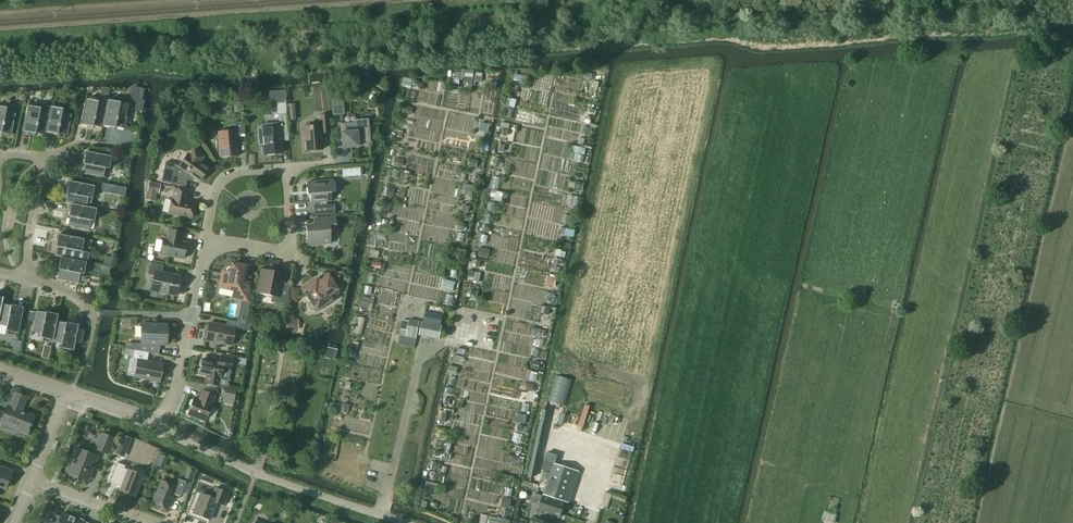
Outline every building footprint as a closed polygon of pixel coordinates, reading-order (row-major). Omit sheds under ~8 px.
[(465,78),(464,88),(472,89),(473,82),(474,71),(466,70),(465,78)] [(133,102),(141,103),(144,90),(135,88),(133,102)] [(285,91),(268,92),(269,104),(276,103),(276,102),(286,102),(285,91)] [(343,114),(342,97),(332,98),(333,115),(343,114)] [(509,98),(507,106),(514,108),(516,100),(509,98)] [(106,108),(97,106),(98,102),(85,99),(80,125),(93,127),(93,126),(103,128),(103,126),(106,108)] [(108,100),(106,108),(103,126),(115,128),(115,127),(125,129),(129,109),(119,107),(120,103),(108,100)] [(271,123),(262,124),(262,129),(264,154),(267,154),(267,155),(274,155),(274,153),(282,153),(281,137),(288,136),(287,121),(286,105),(286,102),(276,102),(276,103),(277,114),(279,114),(279,123),(271,123)] [(48,114),(50,108),(41,106),(40,108),(28,106),(23,131),(35,134),(35,133),(45,134),(46,132),(45,132),(49,114),(48,114)] [(15,114),(6,112),(6,108),(0,107),(0,133),(1,133),(2,132),(11,134),(15,114)] [(50,107),(50,108),(48,114),(49,114),(45,132),(46,132),(57,135),(58,133),(67,135),(71,115),(62,113),(62,109),(50,107)] [(321,133),(329,133),(327,115),(319,116),(320,126),(303,127),(305,151),(322,149),(321,133)] [(357,140),(369,140),(367,120),(355,121),(355,123),(340,125),(342,148),(358,147),(357,140)] [(220,157),(238,156),(236,135),(245,135),(244,122),(235,122),(236,131),(218,132),(219,140),(216,140),(216,148),(219,148),(220,157)] [(203,157),(193,150),(189,155),(188,154),(178,167),(175,164),(165,162),(161,182),(170,184),(185,187),(187,179),(191,180),(193,177),(199,181),(208,169),(199,162),(203,157)] [(109,169),(111,156),(86,151),(83,164),(84,164),(83,174),(103,178),(104,168),(109,169)] [(125,160),(123,169),(130,169),(131,161),(125,160)] [(341,167),(341,176),(360,176),(360,167),(341,167)] [(492,189),(498,190),(500,177),(493,176),(492,189)] [(334,204),(329,205),(327,205),(326,201),(331,201),(331,193),(333,192),(332,180),(306,182),(307,194),(310,194),(310,203),(316,202),(316,206),(313,206),(314,215),(335,213),(334,204)] [(86,207),(87,198),(92,198),(94,186),(68,181),(66,193),(67,194),(66,203),(71,204),(86,207)] [(149,182),(147,192),(159,194),(161,185),(149,182)] [(576,182),(574,189),(582,191),(583,184),(576,182)] [(114,187),(103,184),(101,192),(113,194),(114,187)] [(191,218),(194,204),(186,202),(188,192),(174,189),(172,199),(171,199),(168,214),(191,218)] [(96,209),(86,207),(71,204),(68,216),(70,216),(68,226),(88,230),(90,220),(94,221),(96,209)] [(306,227),(307,245),(330,244),(329,232),(336,232),(334,217),(318,219),(318,226),(306,227)] [(562,227),(560,234),(574,237),(575,231),(566,229),(566,228),(562,227)] [(183,259),(186,243),(181,242),(182,232),(168,229),(166,239),(163,238),(159,254),(183,259)] [(90,241),(84,239),(58,234),(56,247),(57,247),(55,256),(60,257),(75,260),(86,262),(90,241)] [(371,250),(370,257),(377,259),(379,252),(371,250)] [(86,262),(75,260),(60,257),(58,269),(59,270),(57,279),(77,283),(79,274),(84,274),(86,262)] [(105,257),(103,266),(110,267),(112,258),(105,257)] [(153,276),(150,291),(176,296),(180,276),(162,272),(163,265),(150,263),(148,275),(153,276)] [(222,272),(219,287),(234,290),(233,298),(247,301),(250,284),(243,282),(246,266),(232,264),(232,265),(229,265),(227,266),(225,268),(224,270),(224,272),(222,272)] [(277,272),(261,269),(256,293),(272,296),(270,302),(286,305),(290,284),(283,282),(283,281),(275,280),(277,272)] [(339,276),(323,273),(321,281),(318,283),(316,280),(312,282),(311,282),(310,282),(309,283),(308,283),(307,284),(306,285),(306,286),(301,290),(310,302),(308,304),(308,306),(308,308),(310,310),(312,310),(315,309),(316,309),(316,310),(330,300),(327,296),(331,293),(337,295),(338,291),(339,287),(339,283),(338,283),(339,276)] [(550,277),(548,286),(555,287),(556,278),(550,277)] [(444,279),(442,289),(453,291),(455,282),(444,279)] [(289,301),(297,303),(300,290),(291,288),(289,301)] [(471,289),(469,297),(476,299),(478,291),(471,289)] [(360,297),(358,307),(368,309),(370,299),(360,297)] [(2,305),(1,305),(0,311),(0,325),(7,326),(6,331),(18,333),(23,308),(11,305),(11,306),(2,305)] [(56,322),(58,315),(46,312),(45,313),(36,312),(35,313),(34,322),(32,331),(41,333),(40,338),(52,340),(53,340),(56,322)] [(423,322),(420,334),(439,338),(442,326),(441,326),(443,316),(425,312),(424,322),(423,322)] [(409,321),(407,336),(408,337),(416,338),(419,321),(410,319),(409,321)] [(287,321),(287,330),(298,330),(297,320),(287,321)] [(403,320),(400,335),(407,336),(409,321),(403,320)] [(53,340),(52,340),(52,342),(62,344),(61,348),(73,351),(75,343),(81,344),(84,331),(77,329),(78,325),(66,322),(66,324),(56,322),(53,340)] [(250,331),(251,325),(238,322),(236,329),(250,331)] [(231,345),(234,328),(209,323),(206,341),(231,345)] [(166,345),(167,325),(141,324),(140,351),(158,355),(160,345),(166,345)] [(354,326),(353,333),(361,335),(362,328),(354,326)] [(279,350),(287,352),(288,343),(280,341),(279,350)] [(334,361),(337,351),(327,349),(325,359),(334,361)] [(159,382),(163,364),(147,361),(149,353),(140,351),(134,350),(132,359),(137,360),(134,377),(159,382)] [(199,374),(206,375),(204,384),(219,387),(222,370),(230,371),(232,359),(219,356),(218,362),(202,359),(199,374)] [(533,362),(532,369),(539,370),(540,363),(533,362)] [(451,366),(449,374),(456,375),(458,367),(451,366)] [(225,388),(222,402),(234,405),(237,391),(225,388)] [(211,405),(214,395),(202,390),(199,400),(193,398),(187,415),(205,421),(211,405)] [(1,423),(19,430),(19,428),(28,431),(34,417),(21,412),(26,398),(15,393),(10,407),(7,406),(4,413),(0,412),(0,426),(1,423)] [(527,393),(526,401),(534,403),(536,394),(527,393)] [(90,421),(92,415),(86,413),(84,419),(90,421)] [(107,454),(113,439),(102,434),(96,449),(107,454)] [(121,438),(119,443),(128,447),(131,439),(122,436),(121,438)] [(70,474),(74,476),(87,481),(96,457),(77,449),(74,457),(77,458),(70,474)] [(163,468),(168,457),(160,454),(155,464),(163,468)] [(117,463),(110,480),(117,482),(116,485),(121,487),(120,490),(135,496),(143,476),(124,468),(125,466),(117,463)] [(554,500),(565,504),(575,470),(555,464),(544,497),(554,500)] [(0,488),(1,487),(6,489),(12,472),(0,467),(0,488)] [(196,473),(188,470),(185,478),(192,481),(196,473)] [(545,489),(549,473),(545,472),(540,485),(540,487),(545,489)] [(173,493),(180,496),(186,482),(178,479),(175,487),(161,481),(152,503),(167,509),(173,493)] [(524,480),(522,486),(524,486),(539,491),(540,487),(540,485),(526,481),(524,480)] [(426,482),(424,491),(436,494),(438,485),(426,482)] [(201,493),(194,512),(196,513),(197,515),(209,520),(216,503),(223,506),(228,493),(215,488),(212,495),(209,497),(201,493)] [(506,497),(504,507),(510,509),(512,499),(506,497)] [(560,517),(565,504),(544,497),(542,497),(538,510),(560,517)] [(821,520),(832,522),(834,522),(837,514),(823,511),(821,520)] [(83,521),(84,520),(83,520),(74,515),(73,518),(62,514),(60,517),(54,515),(51,522),(88,522),(83,521)]
